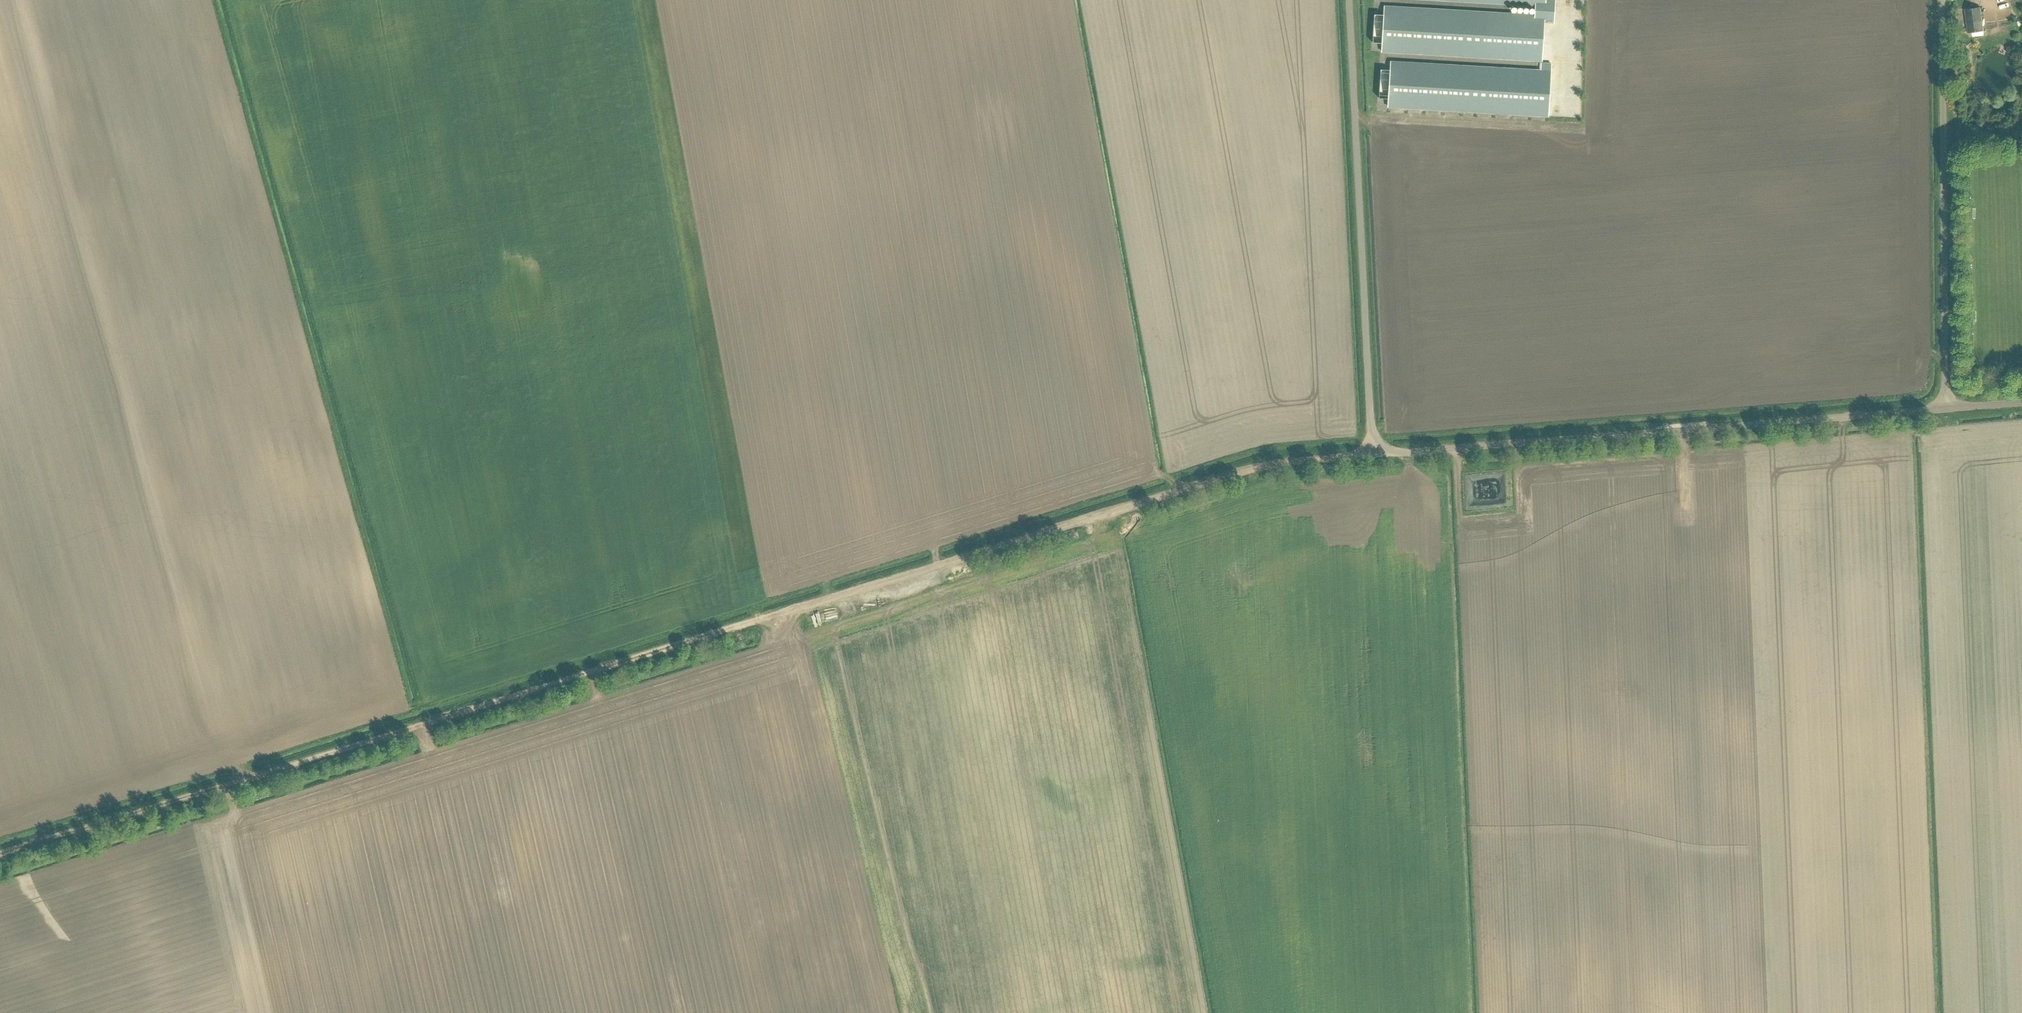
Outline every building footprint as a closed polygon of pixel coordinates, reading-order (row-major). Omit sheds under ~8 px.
[(1534,5),(1534,13),(1383,4),(1380,50),(1541,60),(1543,23),(1553,23),(1554,0),(1441,0),(1534,5)] [(1969,33),(1984,31),(1981,7),(1966,9),(1969,33)] [(1950,25),(1962,25),(1963,11),(1951,10),(1950,25)] [(1550,64),(1540,64),(1540,71),(1389,62),(1387,107),(1546,116),(1549,72),(1550,64)] [(1997,149),(2002,146),(1996,137),(1992,140),(1997,149)] [(1468,487),(1467,496),(1476,496),(1476,487),(1468,487)] [(916,595),(926,591),(924,585),(914,588),(916,595)] [(817,606),(802,623),(807,628),(822,611),(817,606)] [(789,616),(792,629),(802,626),(799,613),(789,616)]
